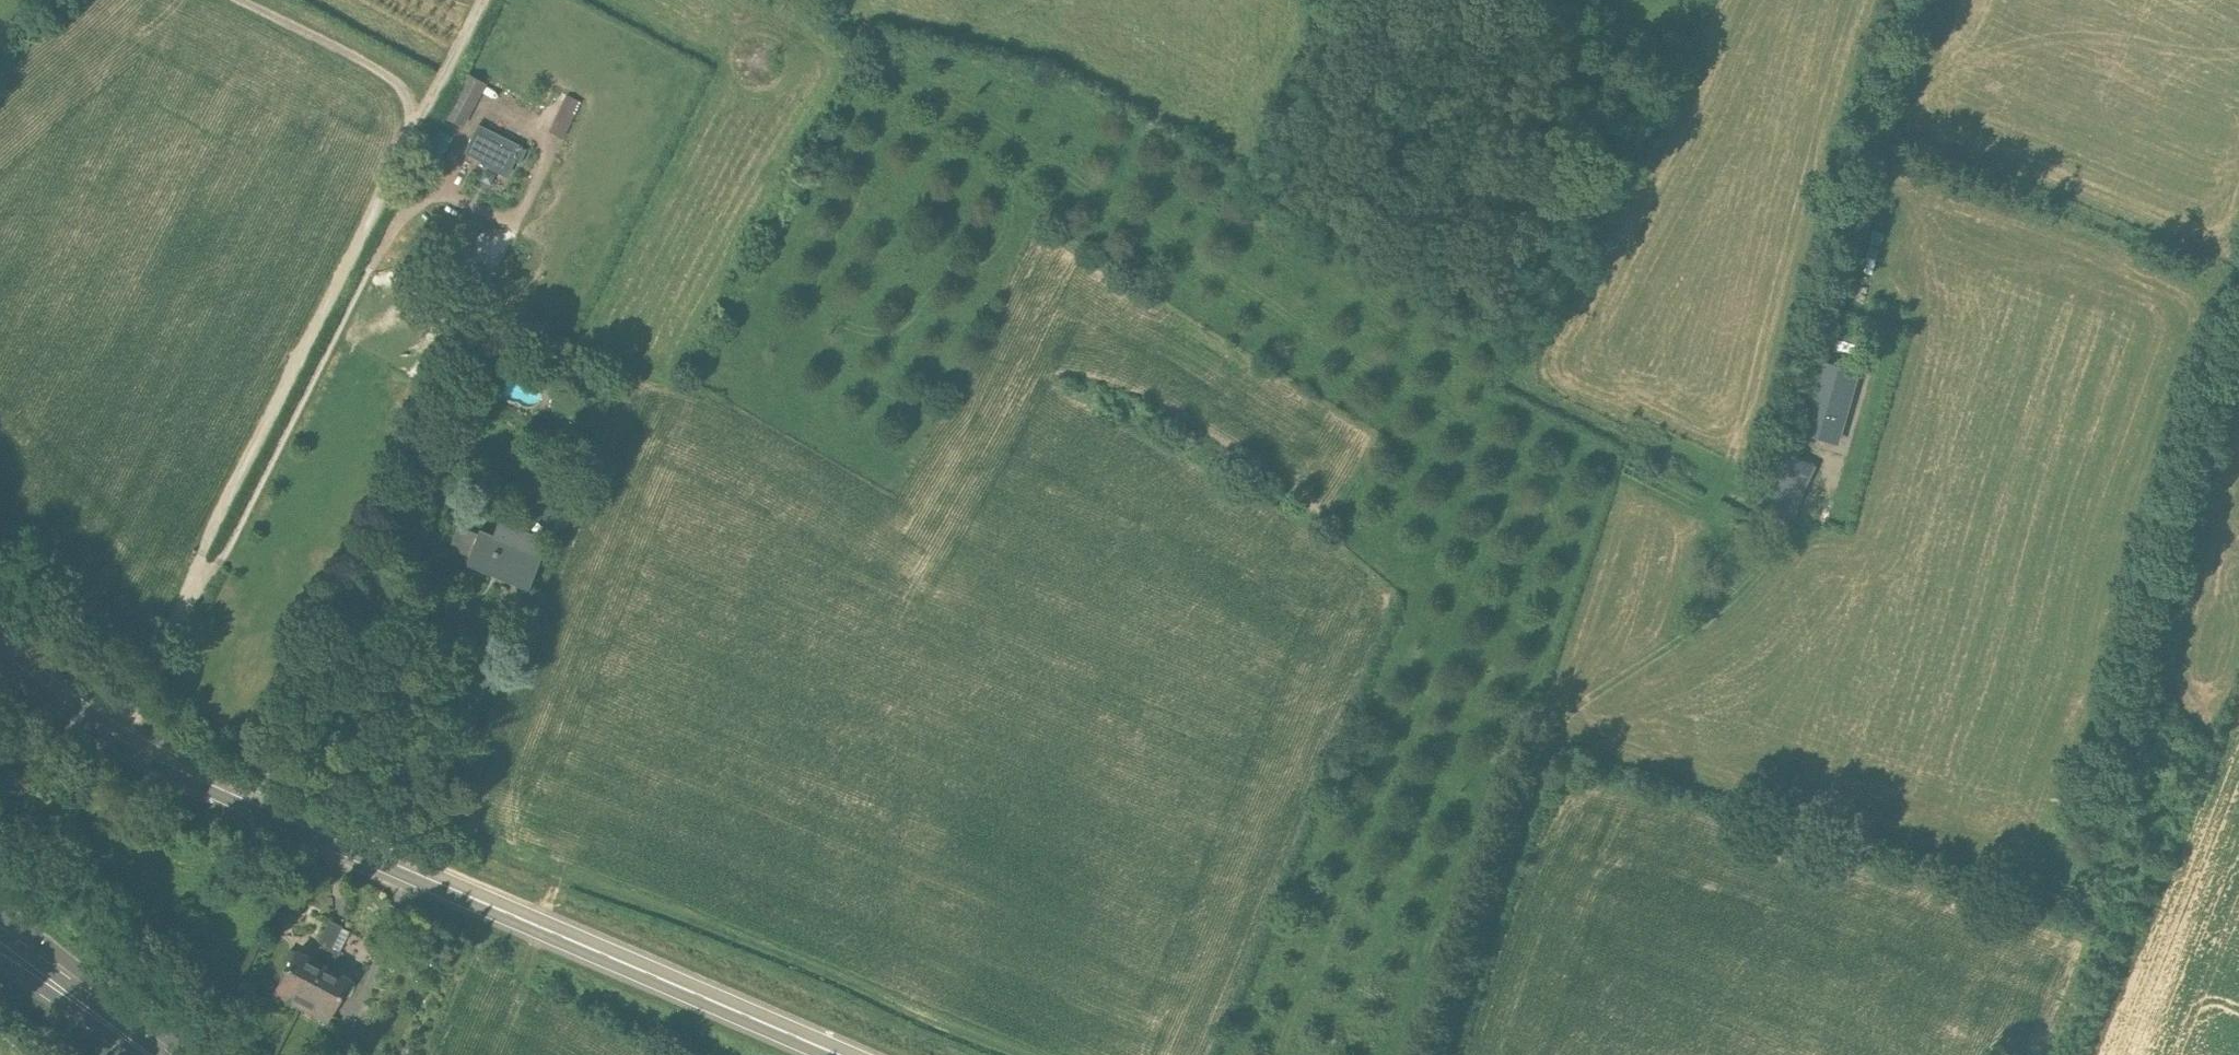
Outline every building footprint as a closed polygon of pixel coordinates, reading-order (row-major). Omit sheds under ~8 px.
[(464,128),(488,87),(469,76),(444,117),(464,128)] [(581,103),(566,96),(565,98),(549,133),(564,140),(581,103)] [(519,165),(527,149),(522,147),(523,146),(478,124),(464,153),(489,166),(488,168),(507,178),(514,163),(519,165)] [(1840,445),(1861,372),(1821,362),(1820,362),(1799,433),(1803,435),(1812,437),(1840,445)] [(591,464),(596,450),(582,445),(578,460),(591,464)] [(1771,504),(1772,506),(1795,515),(1817,465),(1790,454),(1786,465),(1789,466),(1771,504)] [(539,528),(507,516),(504,522),(499,520),(493,535),(480,529),(467,562),(468,563),(467,565),(526,590),(528,587),(529,588),(544,550),(533,546),(539,528)] [(462,551),(472,528),(461,523),(451,546),(462,551)] [(319,942),(323,944),(332,949),(342,929),(343,927),(342,927),(330,921),(319,942)] [(347,996),(355,982),(351,980),(351,978),(333,968),(342,951),(339,950),(348,932),(342,929),(332,949),(302,1000),(330,1015),(341,994),(347,996)] [(302,1000),(332,949),(323,944),(316,959),(298,950),(292,946),(284,962),(290,965),(278,988),(302,1000)]
